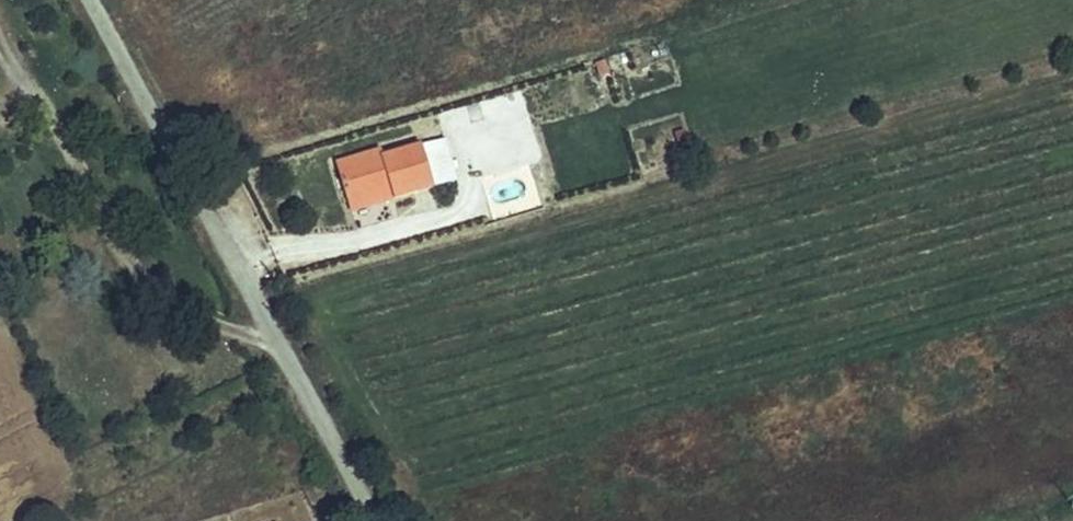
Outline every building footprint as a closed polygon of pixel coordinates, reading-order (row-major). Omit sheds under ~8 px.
[(348,152),(358,189),(400,177),(403,188),(446,176),(435,136),(398,147),(396,138),(348,152)] [(362,200),(403,188),(400,177),(358,189),(362,200)]
